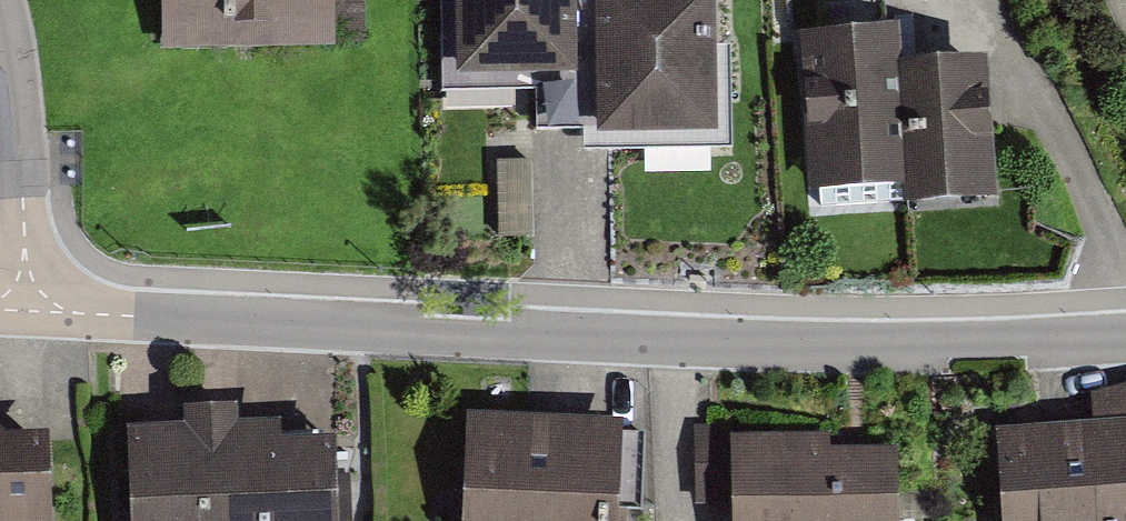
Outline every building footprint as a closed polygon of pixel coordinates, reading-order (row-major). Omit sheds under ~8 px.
[(147,42),(324,41),(324,0),(147,0),(147,42)] [(437,73),(583,70),(584,134),(705,132),(702,0),(435,0),(437,73)] [(902,27),(794,31),(800,184),(887,181),(888,205),(989,202),(984,58),(903,61),(902,27)] [(995,426),(993,520),(1125,520),(1125,387),(1083,398),(1082,424),(995,426)] [(116,425),(117,520),(323,520),(319,445),(217,405),(164,407),(164,425),(116,425)] [(461,416),(458,520),(603,520),(606,421),(461,416)] [(28,431),(0,434),(0,520),(35,520),(28,431)] [(701,437),(700,505),(718,505),(718,520),(883,520),(884,455),(815,454),(816,438),(701,437)]
